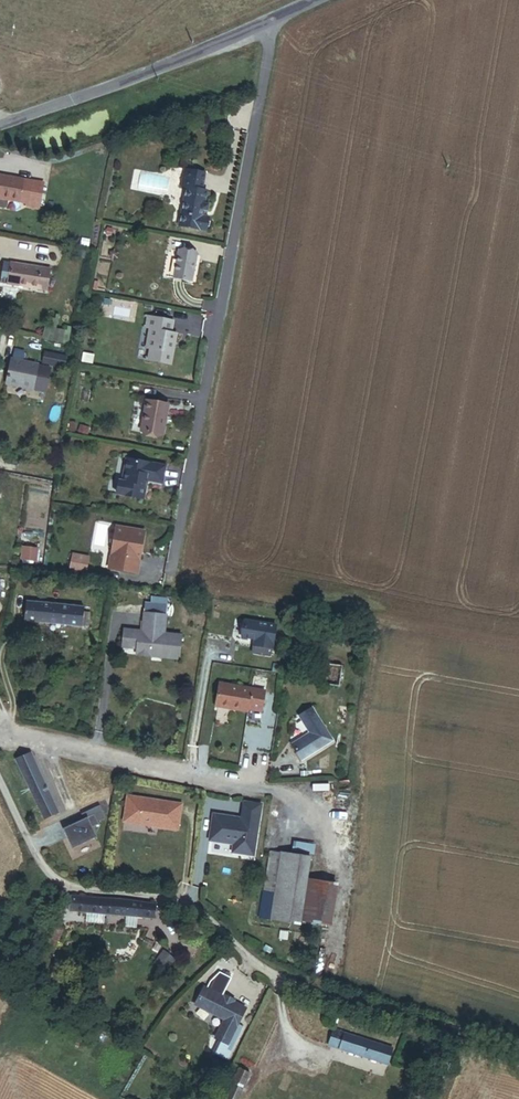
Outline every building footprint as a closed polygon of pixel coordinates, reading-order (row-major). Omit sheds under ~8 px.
[(206,221),(199,220),(200,213),(205,214),(206,207),(201,206),(203,194),(198,193),(201,176),(182,172),(178,190),(183,190),(176,229),(204,234),(206,221)] [(42,184),(0,177),(0,211),(6,212),(9,209),(10,201),(25,204),(26,208),(37,210),(42,184)] [(189,284),(194,256),(177,253),(172,281),(189,284)] [(11,286),(15,264),(4,263),(1,285),(11,286)] [(15,264),(11,286),(46,292),(50,270),(15,264)] [(169,334),(171,323),(146,318),(144,329),(149,330),(146,350),(150,351),(148,362),(169,366),(174,335),(169,334)] [(65,342),(67,330),(49,327),(47,339),(65,342)] [(60,356),(62,349),(62,348),(52,347),(50,355),(60,357),(60,356)] [(33,390),(38,365),(11,359),(6,384),(33,390)] [(140,435),(161,439),(167,408),(146,404),(140,435)] [(162,483),(165,466),(126,459),(122,481),(119,481),(117,494),(143,499),(147,480),(162,483)] [(139,561),(144,531),(116,526),(109,569),(121,571),(123,558),(139,561)] [(36,560),(37,550),(23,548),(22,558),(36,560)] [(137,573),(139,561),(123,558),(121,571),(137,573)] [(89,628),(91,612),(84,611),(84,608),(27,601),(25,621),(89,628)] [(164,633),(166,616),(165,615),(166,605),(145,603),(142,631),(125,629),(123,644),(128,644),(127,647),(137,648),(136,654),(153,656),(154,653),(179,656),(181,635),(164,633)] [(261,711),(264,691),(220,683),(216,706),(247,711),(247,709),(261,711)] [(332,740),(312,708),(299,716),(310,733),(292,744),(301,759),(332,740)] [(58,815),(30,755),(16,762),(44,822),(58,815)] [(174,831),(179,805),(124,796),(120,821),(174,831)] [(104,819),(98,806),(79,815),(82,820),(61,830),(70,850),(95,838),(89,826),(104,819)] [(252,858),(257,822),(212,815),(208,843),(232,847),(231,854),(252,858)] [(271,920),(282,853),(270,851),(259,918),(271,920)] [(330,925),(337,885),(308,881),(312,858),(282,853),(271,920),(301,925),(302,921),(330,925)] [(69,911),(152,919),(155,904),(131,900),(71,895),(69,911)] [(245,1008),(233,1002),(224,998),(204,987),(195,1005),(225,1020),(209,1050),(221,1056),(230,1038),(236,1041),(244,1027),(238,1024),(245,1008)] [(388,1065),(393,1049),(335,1030),(330,1046),(356,1054),(355,1058),(359,1059),(360,1056),(388,1065)] [(256,1067),(242,1061),(239,1068),(253,1075),(256,1067)]
